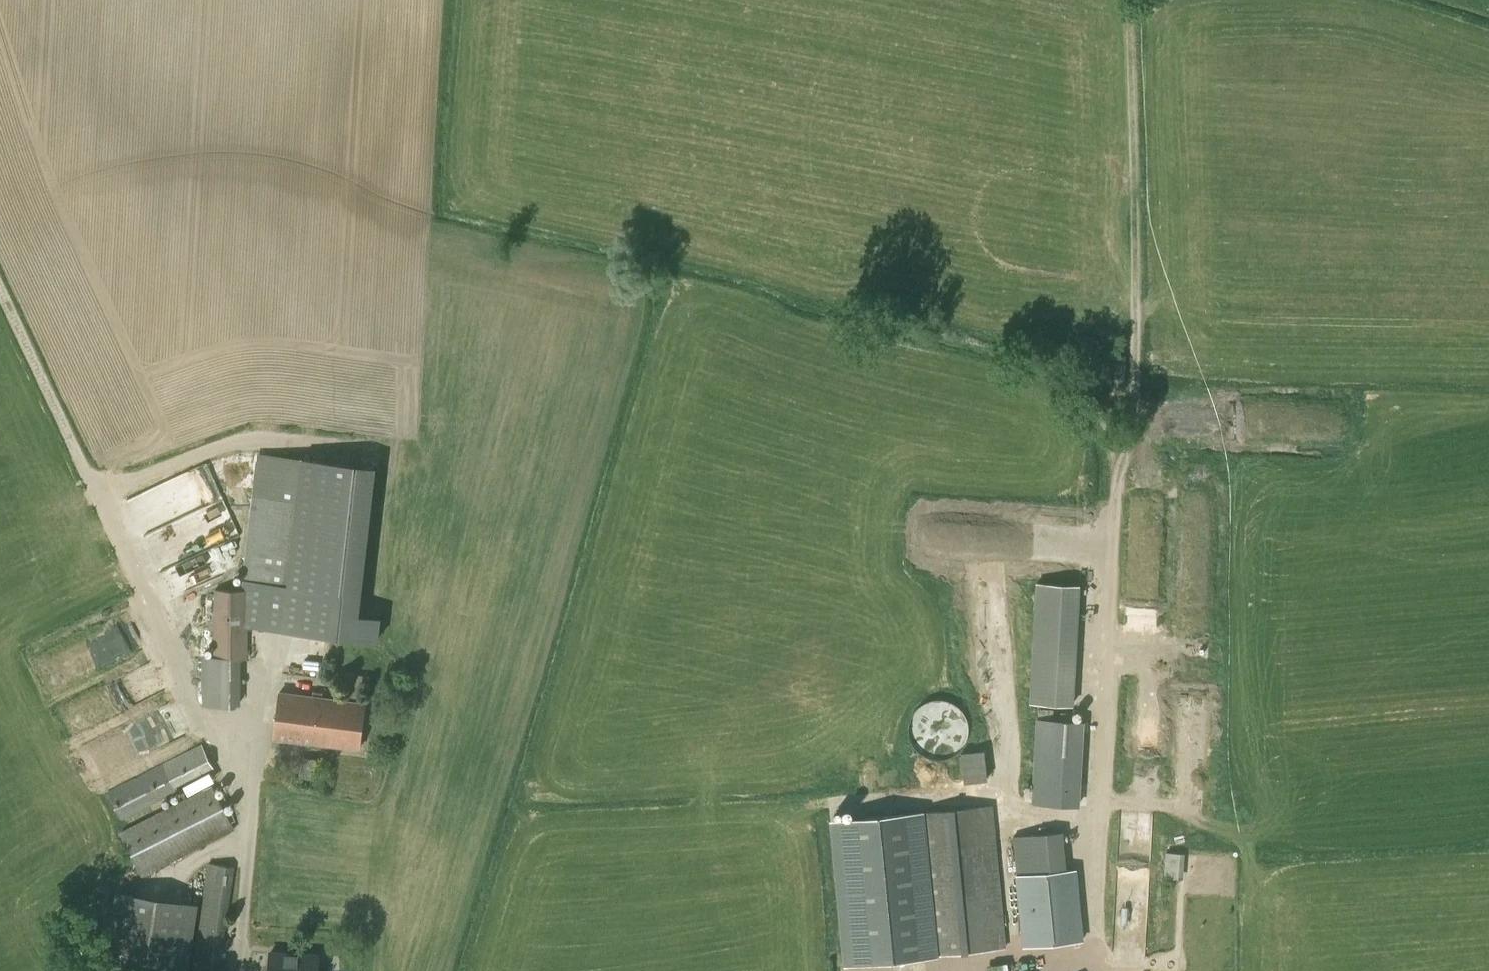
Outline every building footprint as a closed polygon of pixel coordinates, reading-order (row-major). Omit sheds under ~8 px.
[(202,656),(204,705),(242,706),(242,658),(248,658),(249,626),(379,641),(381,616),(360,614),(377,465),(344,462),(257,452),(242,589),(215,589),(215,656),(202,656)] [(158,570),(241,534),(209,462),(127,497),(158,570)] [(1033,641),(1029,703),(1075,706),(1079,645),(1073,644),(1073,632),(1032,629),(1032,641),(1033,641)] [(280,691),(275,737),(360,747),(366,701),(280,691)] [(926,702),(924,703),(922,704),(920,705),(919,707),(916,710),(914,712),(913,715),(912,717),(911,719),(910,722),(910,724),(909,726),(909,729),(909,731),(910,733),(910,735),(911,737),(912,741),(914,744),(916,747),(918,749),(921,752),(923,753),(926,755),(929,756),(933,757),(937,758),(940,758),(943,757),(947,757),(950,755),(954,754),(957,752),(958,751),(960,749),(962,747),(964,744),(966,741),(967,737),(968,734),(968,732),(968,728),(968,726),(968,724),(967,721),(967,719),(965,715),(964,713),(963,711),(962,710),(960,707),(957,705),(954,703),(952,702),(949,701),(947,700),(945,700),(943,699),(940,699),(938,699),(936,699),(932,700),(929,700),(926,702)] [(1032,801),(1080,806),(1085,720),(1053,718),(1054,709),(1039,708),(1039,718),(1037,717),(1032,801)] [(202,742),(108,790),(123,819),(179,791),(177,786),(214,766),(202,742)] [(120,831),(143,876),(235,828),(213,784),(120,831)] [(993,804),(910,812),(837,819),(851,964),(937,955),(1007,948),(993,804)] [(1165,874),(1184,875),(1185,850),(1166,850),(1165,874)] [(193,970),(220,970),(235,867),(209,863),(193,970)] [(1067,870),(1018,875),(1025,945),(1083,939),(1076,869),(1067,870)] [(199,903),(117,890),(104,970),(188,970),(199,903)] [(318,954),(271,952),(270,970),(318,970),(318,954)]
